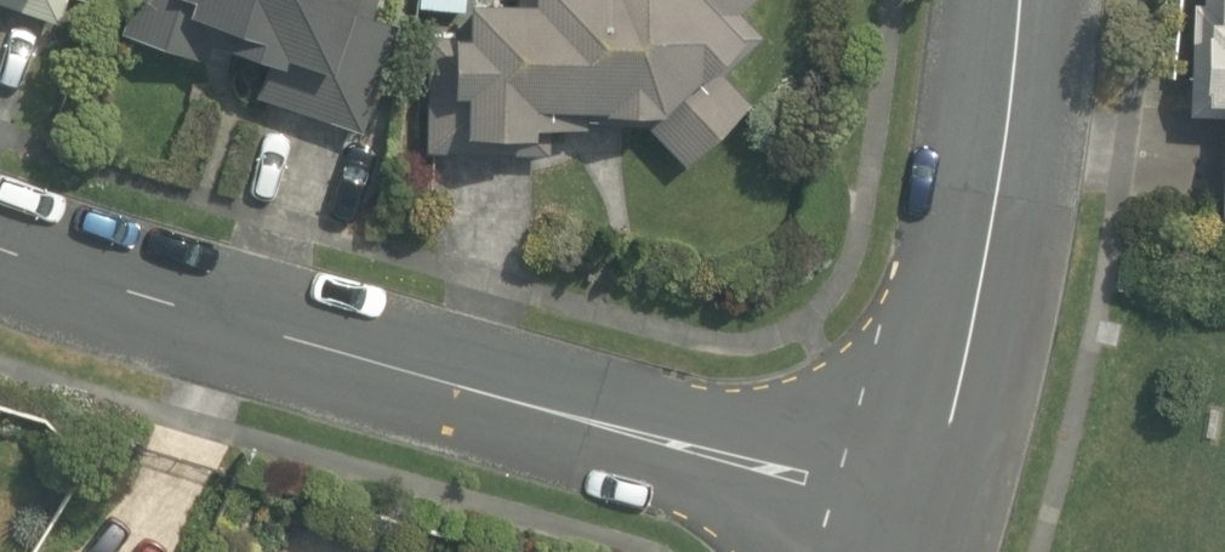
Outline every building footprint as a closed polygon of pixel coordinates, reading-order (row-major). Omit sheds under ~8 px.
[(63,16),(69,0),(21,0),(63,16)] [(127,53),(357,137),(395,32),(372,24),(381,0),(146,0),(127,53)] [(430,13),(425,165),(574,170),(576,124),(652,126),(690,173),(767,110),(735,70),(749,59),(748,0),(416,0),(416,14),(430,13)] [(1188,122),(1224,124),(1224,0),(1192,0),(1188,122)]
